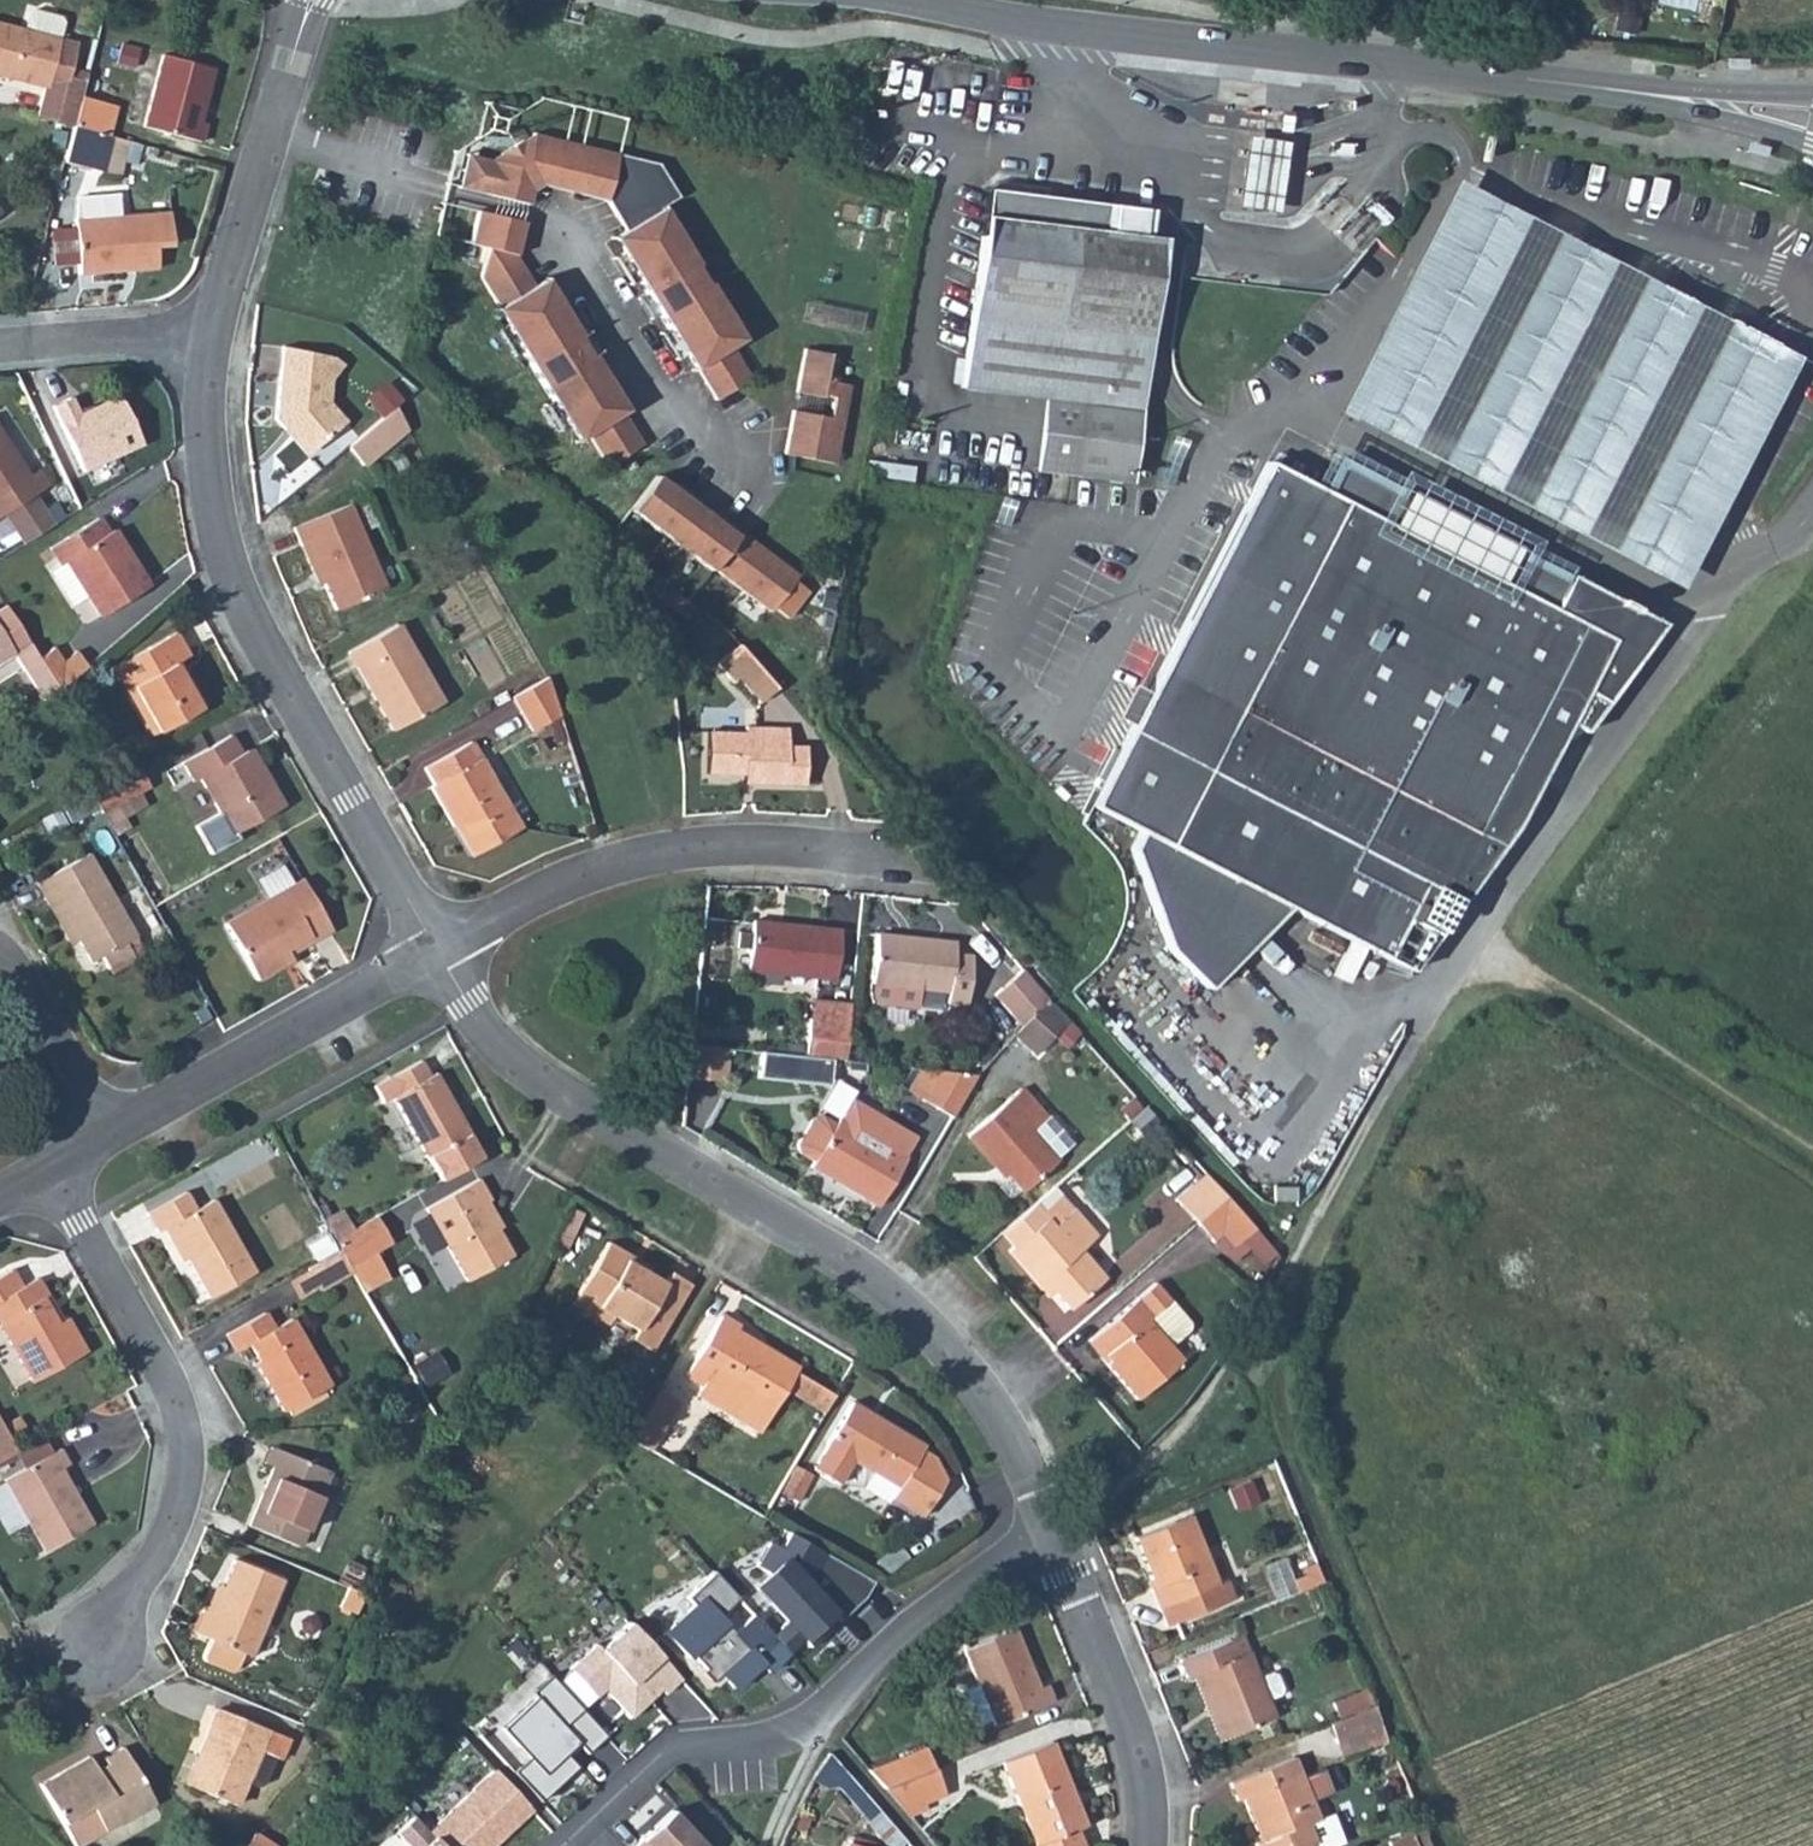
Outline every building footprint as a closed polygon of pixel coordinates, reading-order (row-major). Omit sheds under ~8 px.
[(41,88),(33,117),(70,127),(78,96),(84,74),(67,70),(74,42),(56,38),(61,21),(25,11),(20,28),(0,23),(0,77),(41,88)] [(160,55),(140,125),(195,140),(201,122),(196,120),(211,68),(160,55)] [(1725,63),(1725,69),(1746,70),(1747,59),(1726,58),(1725,63)] [(78,96),(70,127),(100,135),(106,136),(114,105),(78,96)] [(70,127),(62,160),(92,167),(100,135),(70,127)] [(1237,164),(1231,206),(1273,211),(1279,170),(1282,139),(1240,134),(1237,164)] [(100,135),(92,167),(100,169),(108,136),(106,136),(100,135)] [(489,158),(477,155),(473,171),(462,168),(457,186),(526,203),(529,191),(541,184),(604,199),(623,230),(614,235),(624,252),(622,253),(645,292),(658,313),(681,351),(686,355),(713,399),(750,377),(730,345),(739,340),(729,325),(732,323),(715,297),(713,298),(684,250),(686,249),(670,221),(668,222),(658,206),(676,195),(656,162),(530,135),(527,141),(520,140),(500,151),(498,160),(489,158)] [(1765,154),(1766,148),(1745,143),(1742,154),(1763,159),(1765,154)] [(500,151),(489,158),(498,160),(500,151)] [(466,152),(462,168),(473,171),(477,155),(466,152)] [(1460,180),(1342,405),(1673,576),(1790,351),(1460,180)] [(961,383),(960,386),(1053,397),(1082,401),(1072,473),(1131,480),(1137,433),(1141,399),(1154,286),(1159,238),(1144,236),(1145,226),(1147,210),(1045,198),(1046,188),(996,182),(985,191),(964,358),(961,383)] [(77,197),(73,220),(77,273),(153,268),(152,245),(169,244),(166,211),(118,215),(117,194),(77,197)] [(476,210),(466,243),(484,247),(476,276),(505,323),(502,325),(563,426),(565,425),(575,441),(584,435),(603,466),(639,444),(611,397),(613,395),(597,368),(594,368),(586,356),(574,336),(566,322),(569,320),(553,293),(549,294),(541,279),(533,284),(514,252),(521,221),(476,210)] [(658,313),(645,292),(636,297),(649,318),(658,313)] [(583,330),(574,336),(586,356),(595,351),(583,330)] [(331,356),(281,350),(272,419),(281,429),(284,427),(306,453),(341,423),(325,404),(331,356)] [(790,413),(781,457),(831,467),(846,388),(822,383),(828,357),(802,352),(794,396),(819,401),(820,398),(831,400),(827,421),(790,413)] [(951,383),(961,383),(964,358),(954,357),(951,383)] [(58,390),(34,400),(64,466),(131,436),(108,383),(63,403),(58,390)] [(392,407),(346,446),(360,462),(402,425),(392,407)] [(0,512),(31,493),(45,484),(36,469),(25,476),(0,436),(0,512)] [(1166,948),(1233,881),(1286,908),(1409,971),(1514,829),(1567,723),(1583,731),(1662,625),(1569,575),(1567,579),(1548,608),(1494,580),(1510,549),(1408,498),(1362,474),(1336,460),(1320,490),(1265,464),(1092,803),(1140,830),(1129,847),(1149,931),(1166,948)] [(671,489),(656,477),(629,510),(708,572),(710,570),(766,615),(770,611),(784,622),(805,595),(791,584),(794,580),(766,557),(762,561),(755,556),(759,551),(721,521),(718,526),(710,519),(696,508),(699,504),(682,491),(679,495),(671,489)] [(671,489),(679,495),(682,491),(674,485),(671,489)] [(50,523),(31,493),(0,512),(19,542),(50,523)] [(292,527),(299,546),(304,544),(320,582),(332,609),(381,588),(346,504),(292,527)] [(710,519),(718,526),(721,521),(713,515),(710,519)] [(94,517),(47,547),(56,562),(47,568),(69,603),(84,593),(98,616),(143,587),(109,530),(104,533),(94,517)] [(304,544),(299,546),(316,584),(320,582),(304,544)] [(1548,608),(1567,579),(1510,549),(1494,580),(1548,608)] [(759,551),(755,556),(762,561),(766,557),(759,551)] [(11,652),(26,642),(3,605),(0,607),(0,635),(11,652)] [(394,624),(346,652),(389,729),(438,703),(394,624)] [(171,663),(176,660),(184,656),(172,633),(116,664),(153,731),(200,705),(187,682),(181,685),(171,663)] [(11,652),(0,635),(0,657),(3,655),(11,652)] [(26,642),(11,652),(38,695),(43,699),(56,688),(35,656),(26,642)] [(752,664),(734,643),(710,665),(728,684),(733,679),(755,703),(772,687),(752,664)] [(49,646),(35,656),(56,688),(83,665),(72,650),(59,660),(49,646)] [(187,682),(176,660),(171,663),(181,685),(187,682)] [(544,677),(507,698),(525,730),(556,713),(544,677)] [(704,773),(742,775),(743,762),(758,762),(757,783),(801,786),(803,747),(784,746),(784,729),(743,726),(742,734),(706,732),(704,773)] [(227,735),(179,762),(190,781),(196,777),(228,833),(279,805),(267,783),(264,783),(246,750),(238,754),(227,735)] [(427,787),(451,828),(455,826),(471,853),(516,828),(467,743),(422,768),(432,785),(427,787)] [(742,775),(742,782),(757,783),(758,762),(743,762),(742,775)] [(132,764),(85,790),(93,804),(96,810),(144,784),(132,764)] [(85,790),(58,805),(66,819),(93,804),(85,790)] [(455,826),(451,828),(466,854),(468,855),(471,853),(455,826)] [(83,854),(41,879),(75,938),(88,961),(98,955),(109,973),(132,960),(122,942),(130,937),(83,854)] [(75,938),(41,879),(35,883),(68,941),(75,938)] [(289,959),(286,953),(284,949),(306,936),(308,941),(328,931),(298,880),(222,923),(254,978),(289,959)] [(1286,908),(1233,881),(1166,948),(1207,988),(1286,908)] [(750,923),(744,972),(832,981),(837,932),(750,923)] [(874,935),(869,985),(918,989),(945,991),(946,1012),(958,1013),(958,1006),(964,1006),(969,957),(951,955),(952,943),(874,935)] [(284,949),(286,953),(308,941),(306,936),(284,949)] [(991,993),(1015,1021),(1045,995),(1020,968),(991,993)] [(918,989),(869,985),(868,992),(871,1000),(874,1005),(916,1009),(918,989)] [(1012,1033),(1031,1054),(1068,1021),(1045,995),(1012,1033)] [(806,1019),(846,1023),(848,1004),(807,1001),(806,1019)] [(806,1019),(803,1058),(828,1060),(842,1062),(846,1023),(806,1019)] [(726,1049),(688,1045),(685,1078),(722,1082),(726,1049)] [(803,1058),(759,1053),(756,1078),(820,1085),(827,1073),(828,1060),(803,1058)] [(391,1096),(437,1179),(480,1155),(434,1074),(427,1076),(419,1062),(373,1085),(381,1101),(391,1096)] [(665,1067),(660,1078),(671,1084),(677,1074),(665,1067)] [(932,1071),(917,1099),(949,1119),(974,1078),(974,1076),(932,1071)] [(1042,1119),(1040,1117),(1016,1089),(965,1135),(995,1171),(999,1168),(1020,1191),(1054,1161),(1051,1158),(1029,1130),(1042,1119)] [(810,1161),(808,1166),(874,1206),(901,1160),(899,1159),(912,1138),(848,1100),(836,1121),(834,1120),(831,1125),(822,1120),(814,1122),(799,1147),(801,1156),(810,1161)] [(1043,1115),(1040,1117),(1042,1119),(1029,1130),(1051,1158),(1068,1143),(1043,1115)] [(1173,1199),(1194,1223),(1224,1197),(1202,1173),(1173,1199)] [(475,1179),(424,1208),(464,1281),(510,1256),(481,1204),(487,1201),(475,1179)] [(1295,1186),(1272,1186),(1272,1199),(1295,1199),(1295,1186)] [(182,1192),(143,1215),(154,1234),(164,1228),(204,1299),(250,1273),(210,1201),(193,1211),(182,1192)] [(1038,1214),(1050,1229),(1069,1211),(1058,1197),(1038,1214)] [(1194,1223),(1210,1241),(1218,1234),(1231,1247),(1243,1236),(1252,1228),(1224,1197),(1194,1223)] [(1030,1205),(1015,1218),(998,1232),(1011,1248),(1007,1251),(1037,1286),(1043,1281),(1051,1291),(1068,1310),(1101,1280),(1077,1251),(1093,1237),(1069,1211),(1050,1229),(1038,1214),(1030,1205)] [(338,1235),(332,1239),(338,1250),(347,1265),(399,1234),(384,1209),(354,1226),(338,1235)] [(333,1227),(338,1235),(354,1226),(349,1218),(333,1227)] [(1243,1236),(1263,1256),(1268,1261),(1276,1255),(1252,1228),(1243,1236)] [(606,1243),(574,1295),(611,1316),(635,1330),(629,1340),(649,1352),(689,1286),(668,1274),(662,1283),(623,1261),(625,1254),(606,1243)] [(338,1250),(306,1269),(315,1284),(318,1288),(350,1270),(347,1265),(338,1250)] [(43,1296),(33,1277),(17,1286),(5,1266),(0,1269),(0,1331),(30,1383),(82,1353),(64,1320),(58,1323),(53,1326),(39,1298),(43,1296)] [(306,1269),(286,1280),(295,1295),(315,1284),(306,1269)] [(1043,1281),(1037,1286),(1045,1297),(1051,1291),(1043,1281)] [(1153,1283),(1089,1339),(1107,1360),(1103,1363),(1135,1400),(1181,1362),(1170,1348),(1187,1332),(1187,1323),(1153,1283)] [(611,1316),(574,1295),(569,1303),(604,1325),(611,1316)] [(58,1323),(43,1296),(39,1298),(53,1326),(58,1323)] [(263,1314),(222,1337),(231,1353),(245,1345),(257,1367),(254,1370),(278,1412),(325,1386),(288,1319),(271,1328),(263,1314)] [(682,1376),(699,1388),(694,1397),(755,1434),(783,1387),(798,1396),(808,1381),(792,1371),(794,1368),(733,1331),(736,1326),(719,1316),(682,1376)] [(808,1381),(798,1396),(823,1411),(833,1395),(808,1381)] [(827,1447),(812,1470),(834,1484),(849,1461),(896,1488),(890,1499),(921,1517),(943,1481),(931,1459),(920,1452),(922,1448),(849,1405),(824,1444),(827,1447)] [(14,1452),(0,1427),(0,1459),(14,1452)] [(271,1468),(247,1525),(297,1547),(317,1498),(327,1472),(269,1447),(262,1463),(271,1468)] [(56,1448),(1,1480),(40,1552),(89,1523),(58,1468),(65,1465),(56,1448)] [(794,1464),(784,1490),(800,1497),(810,1470),(794,1464)] [(1186,1515),(1131,1537),(1152,1587),(1148,1589),(1163,1625),(1231,1597),(1223,1579),(1214,1582),(1186,1515)] [(766,1542),(752,1566),(765,1573),(750,1586),(783,1622),(776,1629),(792,1646),(800,1639),(807,1647),(827,1628),(820,1620),(828,1612),(836,1621),(861,1597),(870,1582),(786,1533),(777,1549),(766,1542)] [(1232,1550),(1214,1553),(1218,1575),(1236,1573),(1232,1550)] [(209,1614),(204,1612),(200,1611),(192,1633),(213,1643),(207,1659),(238,1673),(247,1657),(253,1660),(284,1583),(231,1561),(220,1588),(209,1614)] [(733,1597),(709,1571),(681,1597),(689,1604),(660,1631),(684,1657),(687,1654),(701,1668),(697,1671),(707,1682),(717,1673),(731,1689),(758,1664),(765,1672),(786,1653),(749,1614),(729,1633),(713,1616),(733,1597)] [(215,1586),(204,1612),(209,1614),(220,1588),(215,1586)] [(593,1645),(566,1670),(593,1698),(602,1690),(629,1718),(648,1701),(648,1694),(655,1687),(663,1695),(679,1680),(626,1623),(597,1650),(593,1645)] [(1013,1630),(963,1650),(993,1725),(1050,1703),(1044,1687),(1036,1690),(1013,1630)] [(1235,1635),(1226,1638),(1233,1655),(1243,1651),(1235,1635)] [(1233,1655),(1226,1638),(1177,1660),(1184,1678),(1194,1674),(1221,1736),(1270,1716),(1263,1698),(1253,1677),(1243,1651),(1233,1655)] [(1266,1672),(1253,1677),(1263,1698),(1276,1693),(1278,1687),(1271,1673),(1266,1672)] [(547,1675),(528,1693),(532,1697),(498,1729),(526,1758),(511,1772),(539,1802),(576,1768),(564,1755),(576,1743),(586,1754),(605,1737),(547,1675)] [(1349,1697),(1354,1710),(1371,1704),(1366,1690),(1349,1697)] [(1349,1697),(1327,1706),(1332,1719),(1354,1710),(1349,1697)] [(1327,1721),(1334,1741),(1379,1722),(1371,1704),(1354,1710),(1332,1719),(1327,1721)] [(200,1759),(188,1786),(233,1803),(256,1750),(265,1730),(215,1710),(194,1757),(200,1759)] [(1334,1741),(1341,1756),(1369,1746),(1367,1740),(1383,1734),(1379,1722),(1334,1741)] [(265,1730),(256,1750),(278,1760),(287,1740),(265,1730)] [(997,1763),(1031,1845),(1079,1845),(1072,1830),(1080,1826),(1047,1743),(997,1763)] [(94,1769),(85,1755),(36,1783),(73,1845),(74,1845),(151,1801),(119,1747),(101,1757),(104,1763),(111,1775),(100,1781),(94,1769)] [(923,1748),(865,1770),(881,1788),(930,1769),(923,1748)] [(194,1757),(183,1784),(188,1786),(200,1759),(194,1757)] [(1227,1782),(1234,1800),(1239,1798),(1257,1841),(1251,1843),(1252,1845),(1303,1845),(1311,1843),(1312,1845),(1327,1845),(1338,1842),(1327,1816),(1316,1821),(1308,1802),(1330,1793),(1320,1769),(1298,1777),(1290,1757),(1227,1782)] [(104,1763),(94,1769),(100,1781),(111,1775),(104,1763)] [(930,1769),(881,1788),(900,1810),(918,1804),(939,1796),(930,1769)] [(426,1832),(439,1845),(484,1845),(494,1837),(498,1841),(530,1811),(493,1770),(426,1832)] [(918,1804),(900,1810),(905,1816),(921,1810),(918,1804)] [(633,1845),(703,1845),(671,1811),(633,1845)] [(412,1817),(395,1833),(406,1845),(439,1845),(426,1832),(412,1817)] [(1411,1845),(1430,1845),(1422,1827),(1406,1832),(1411,1845)] [(1406,1832),(1384,1841),(1386,1845),(1411,1845),(1406,1832)] [(848,1843),(858,1845),(871,1845),(872,1843),(850,1835),(848,1843)] [(247,1845),(270,1845),(254,1836),(247,1845)]
